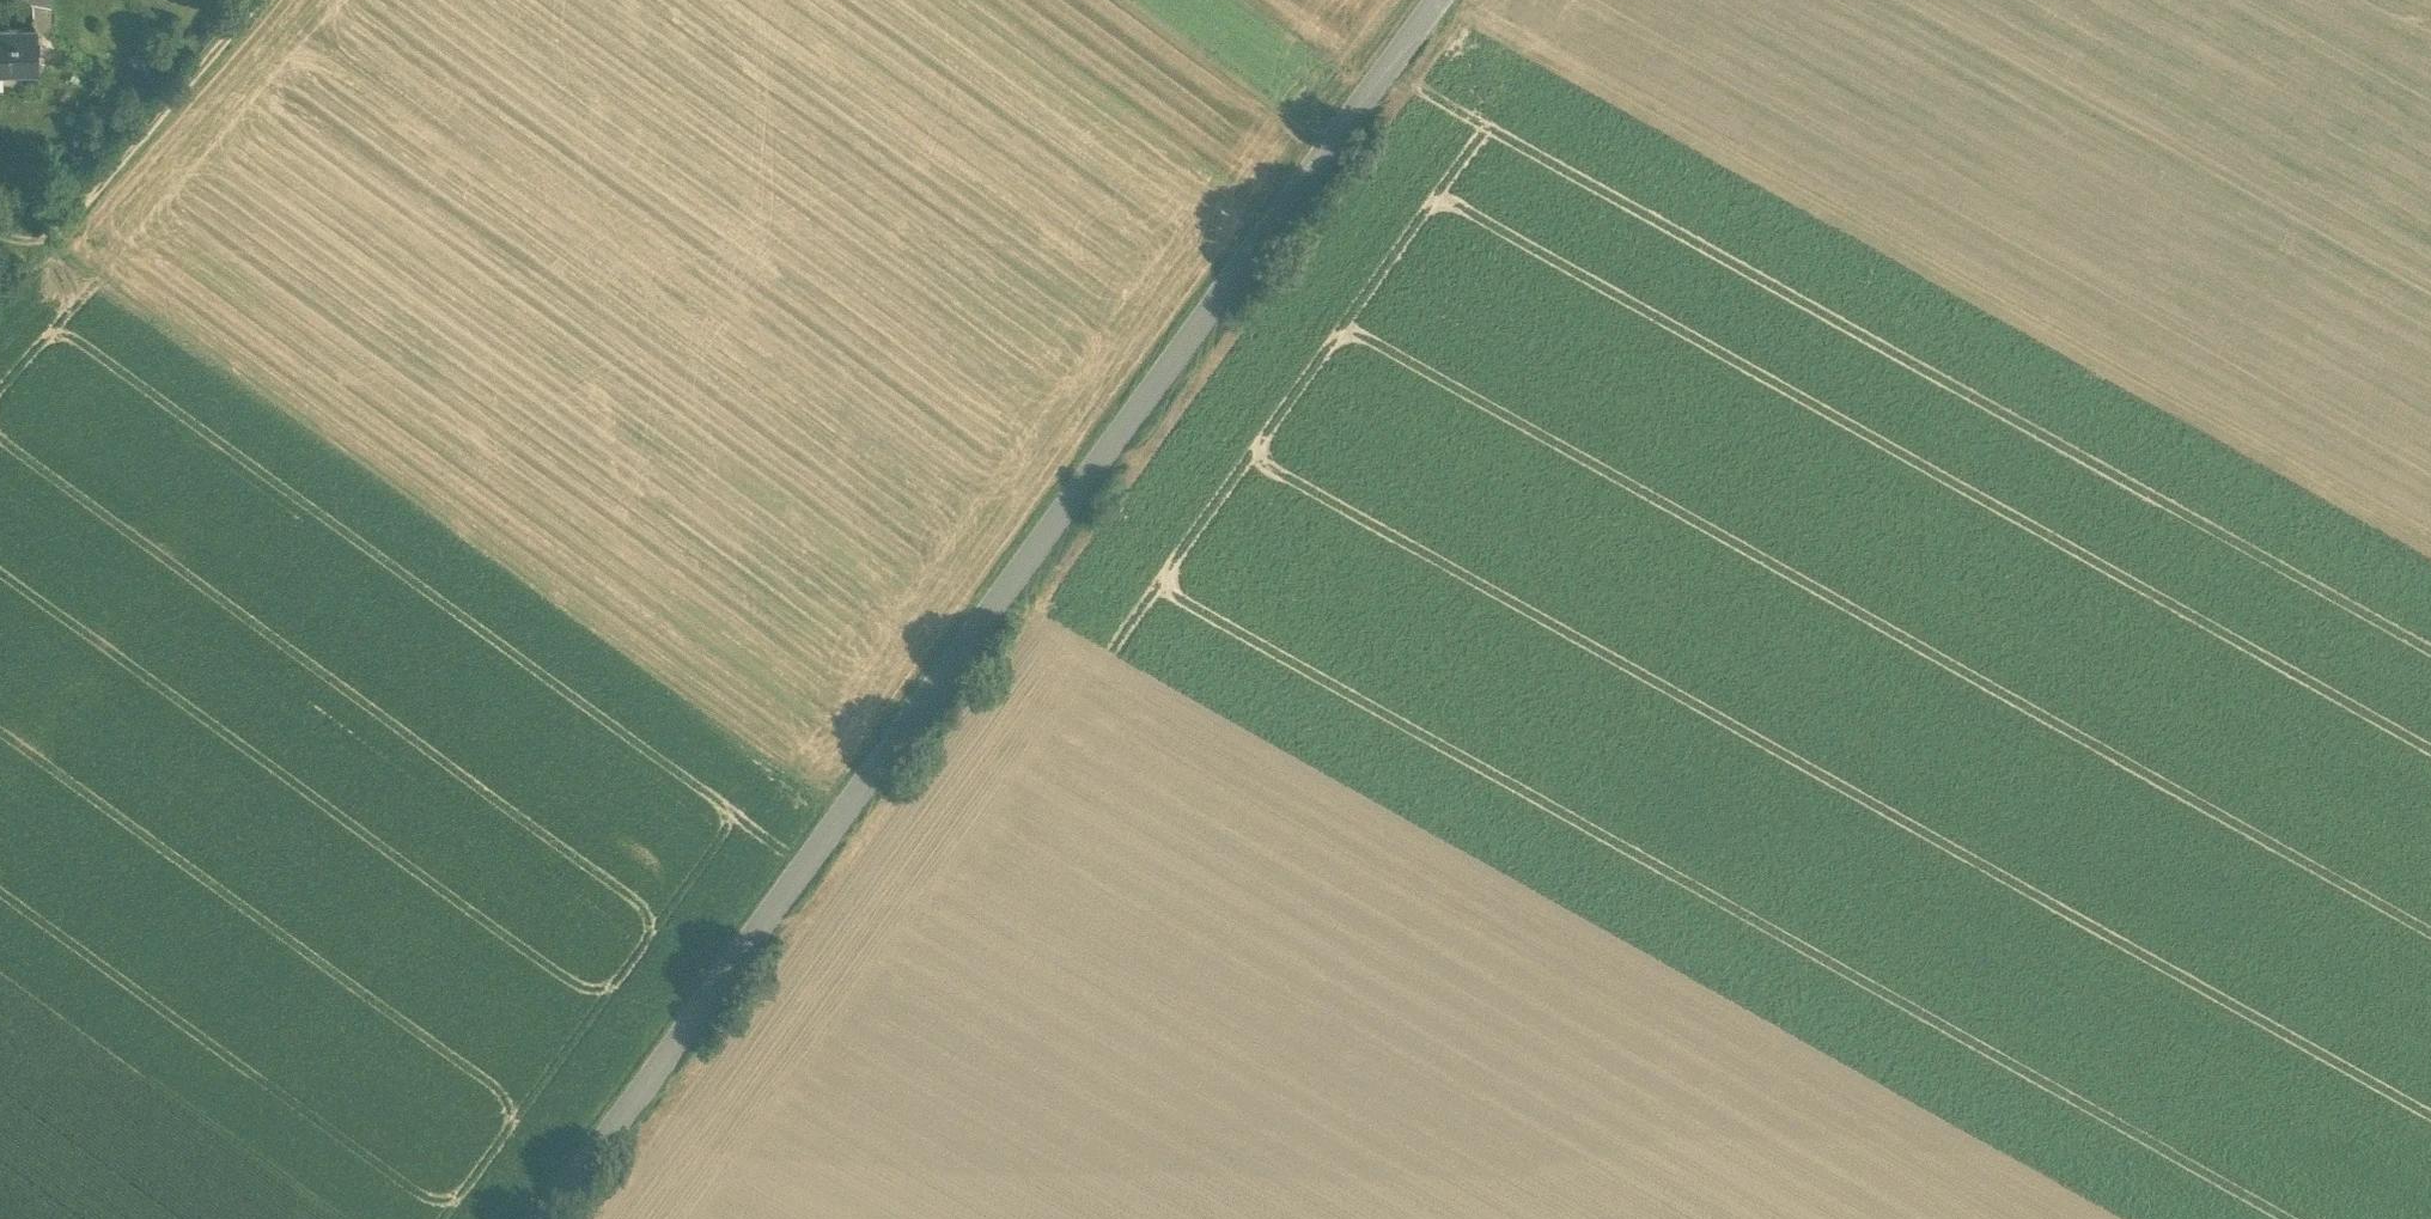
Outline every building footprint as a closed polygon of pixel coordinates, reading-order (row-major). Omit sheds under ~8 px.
[(0,27),(0,68),(35,67),(34,26),(0,27)]
